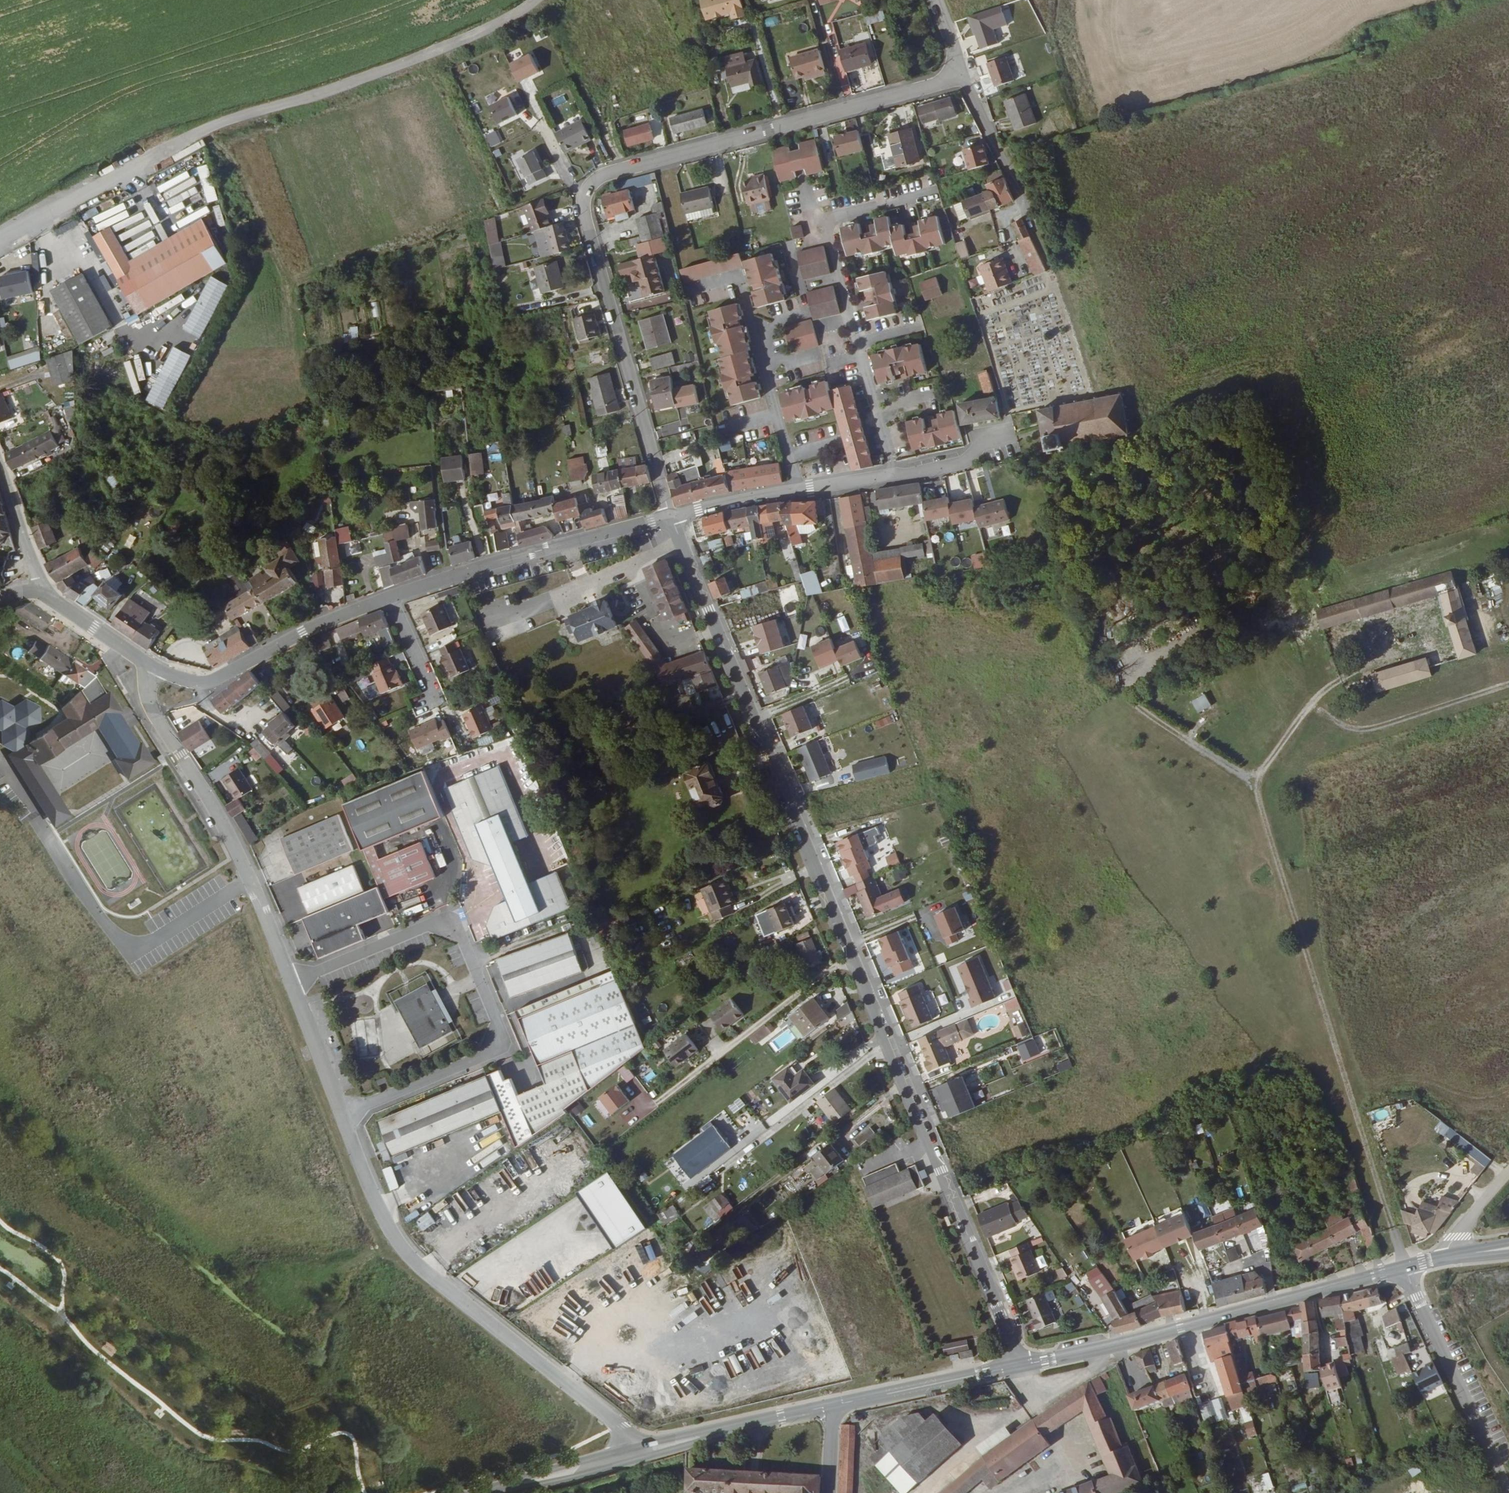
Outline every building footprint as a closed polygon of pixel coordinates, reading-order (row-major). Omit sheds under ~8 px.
[(744,9),(742,0),(702,0),(707,19),(732,13),(744,9)] [(997,44),(992,30),(1006,25),(999,6),(966,17),(978,50),(997,44)] [(867,25),(885,20),(881,8),(864,14),(867,25)] [(746,16),(744,9),(732,13),(734,20),(746,16)] [(764,28),(780,24),(777,15),(762,19),(764,28)] [(840,53),(846,72),(871,65),(865,46),(840,53)] [(804,76),(824,70),(819,52),(791,60),(796,78),(804,76)] [(531,53),(506,64),(514,84),(539,73),(531,53)] [(1010,82),(1002,58),(983,64),(991,88),(1010,82)] [(756,61),(728,69),(732,88),(750,83),(751,87),(762,84),(756,61)] [(825,75),(824,70),(804,76),(805,80),(825,75)] [(838,98),(851,94),(848,85),(835,89),(838,98)] [(1039,121),(1025,93),(1006,101),(1019,130),(1039,121)] [(494,126),(517,115),(508,96),(485,107),(494,126)] [(953,97),(922,107),(927,121),(941,116),(942,120),(958,114),(953,97)] [(530,126),(536,119),(525,109),(519,116),(530,126)] [(703,110),(669,119),(673,134),(706,125),(703,110)] [(711,110),(705,111),(708,124),(714,123),(711,110)] [(556,133),(566,154),(591,142),(581,121),(556,133)] [(649,125),(623,132),(627,146),(652,139),(649,125)] [(912,127),(891,132),(900,164),(921,158),(912,127)] [(863,149),(858,129),(834,135),(839,155),(863,149)] [(824,168),(816,138),(800,142),(802,150),(806,164),(808,172),(824,168)] [(1017,146),(1030,143),(1028,140),(1011,144),(1015,156),(1019,154),(1017,146)] [(970,169),(989,163),(983,143),(964,149),(970,169)] [(789,145),(773,149),(781,179),(797,175),(795,167),(791,153),(789,145)] [(547,178),(534,150),(516,159),(530,187),(547,178)] [(806,164),(802,150),(791,153),(795,167),(806,164)] [(1001,203),(1014,198),(1001,169),(987,174),(990,182),(987,183),(990,189),(995,186),(1001,203)] [(742,178),(748,200),(769,194),(762,170),(753,172),(754,175),(749,176),(742,178)] [(697,189),(681,194),(685,210),(713,203),(708,183),(697,186),(697,189)] [(631,185),(604,194),(612,218),(620,215),(621,216),(632,213),(632,212),(636,211),(635,205),(637,204),(631,185)] [(991,207),(1001,203),(995,186),(990,189),(985,190),(991,207)] [(991,207),(985,190),(968,197),(973,213),(991,207)] [(184,197),(185,202),(172,205),(174,210),(205,202),(203,192),(184,197)] [(968,197),(958,201),(962,213),(961,213),(962,216),(963,218),(965,218),(968,217),(967,215),(973,213),(968,197)] [(544,198),(526,205),(535,229),(547,226),(553,223),(549,212),(544,198)] [(665,234),(669,233),(661,199),(653,202),(651,206),(653,212),(637,218),(642,233),(616,243),(618,250),(645,240),(645,241),(665,234)] [(845,227),(852,253),(868,249),(869,252),(886,248),(886,244),(897,242),(900,252),(911,249),(912,252),(929,248),(928,245),(945,241),(938,214),(921,219),(922,222),(916,224),(915,220),(910,221),(913,233),(907,235),(904,223),(893,225),(890,215),(878,218),(879,222),(873,223),(872,219),(867,221),(871,233),(864,234),(861,222),(845,227)] [(499,242),(493,216),(485,219),(490,245),(499,242)] [(1018,238),(1030,234),(1022,217),(1013,221),(1019,235),(1015,236),(1017,239),(1018,238)] [(95,218),(89,221),(93,234),(100,231),(95,218)] [(573,247),(565,220),(553,223),(547,226),(555,252),(573,247)] [(137,311),(237,254),(234,244),(231,246),(216,222),(135,270),(110,227),(93,237),(137,311)] [(793,225),(797,237),(806,234),(803,223),(793,225)] [(645,241),(639,244),(643,257),(669,248),(665,234),(645,241)] [(1022,247),(1034,242),(1030,234),(1018,238),(1022,247)] [(959,253),(961,257),(970,254),(965,238),(956,241),(959,253)] [(1033,273),(1045,268),(1034,242),(1022,247),(1033,273)] [(800,251),(806,278),(833,271),(827,244),(800,251)] [(740,251),(724,256),(681,268),(685,282),(744,265),(740,251)] [(770,285),(757,289),(755,290),(759,306),(788,298),(783,283),(786,283),(781,267),(779,267),(774,251),(746,259),(750,275),(754,273),(757,282),(768,279),(770,285)] [(655,256),(620,265),(623,277),(633,275),(635,282),(640,280),(644,299),(665,294),(655,256)] [(982,262),(990,288),(1011,281),(1008,269),(1004,270),(1000,256),(982,262)] [(559,259),(539,265),(546,291),(566,286),(559,259)] [(75,270),(45,288),(77,341),(106,323),(75,270)] [(867,306),(870,318),(897,311),(894,300),(896,299),(892,282),(889,282),(886,270),(860,277),(863,289),(866,288),(868,294),(865,295),(866,301),(876,298),(877,303),(867,306)] [(30,273),(0,280),(5,302),(34,296),(30,273)] [(943,292),(938,276),(922,282),(928,298),(943,292)] [(755,282),(757,289),(770,285),(768,279),(757,282),(755,282)] [(810,291),(816,318),(843,311),(836,285),(810,291)] [(720,341),(724,356),(749,349),(751,348),(746,333),(740,335),(738,325),(729,328),(727,322),(739,319),(742,318),(738,302),(711,310),(716,325),(713,326),(717,342),(720,341)] [(337,311),(338,326),(345,325),(344,311),(337,311)] [(594,312),(575,317),(581,339),(600,333),(594,312)] [(651,339),(652,347),(670,343),(664,314),(640,320),(645,341),(651,339)] [(746,333),(742,318),(739,319),(741,325),(738,325),(740,335),(746,333)] [(814,318),(787,326),(794,351),(821,344),(814,318)] [(741,325),(739,319),(727,322),(729,328),(738,325),(741,325)] [(1010,360),(1005,338),(1024,333),(1021,319),(1013,321),(1015,330),(1008,332),(1007,326),(1001,327),(1002,333),(997,334),(999,340),(994,341),(997,356),(999,355),(1001,362),(1010,360)] [(899,362),(900,369),(902,373),(907,372),(904,361),(908,359),(911,371),(926,367),(919,338),(904,342),(904,344),(889,347),(888,346),(872,350),(879,379),(895,375),(894,371),(892,364),(899,362)] [(42,356),(41,348),(11,358),(13,365),(42,356)] [(73,379),(72,348),(44,357),(53,385),(73,379)] [(757,380),(754,381),(741,384),(739,377),(748,374),(746,367),(753,365),(749,349),(724,356),(722,357),(726,372),(724,373),(728,389),(731,388),(735,403),(762,396),(757,380)] [(601,351),(591,353),(593,362),(604,359),(601,351)] [(652,369),(673,365),(670,353),(649,358),(652,369)] [(170,388),(175,383),(152,358),(147,363),(170,388)] [(1040,401),(1039,387),(1055,386),(1054,374),(1041,375),(1040,359),(1029,360),(1032,402),(1040,401)] [(894,371),(900,369),(899,362),(892,364),(894,371)] [(746,367),(748,374),(752,374),(755,372),(753,365),(746,367)] [(984,391),(993,389),(989,367),(980,368),(984,391)] [(611,372),(590,378),(600,416),(620,410),(611,372)] [(741,384),(754,381),(752,374),(748,374),(739,377),(741,384)] [(671,376),(651,380),(659,408),(678,403),(671,376)] [(836,406),(832,388),(831,388),(828,380),(813,384),(813,387),(817,400),(811,401),(808,392),(799,394),(797,388),(782,393),(788,419),(804,414),(804,417),(820,413),(820,410),(836,406)] [(852,467),(872,463),(852,383),(832,388),(836,406),(852,467)] [(1049,446),(1046,446),(1047,450),(1052,448),(1052,445),(1062,443),(1063,445),(1065,446),(1065,444),(1067,444),(1067,441),(1070,441),(1071,443),(1076,442),(1075,440),(1084,437),(1084,440),(1089,439),(1089,436),(1097,434),(1098,437),(1103,436),(1102,433),(1111,431),(1112,434),(1116,433),(1116,430),(1125,428),(1125,430),(1129,430),(1129,426),(1131,426),(1131,422),(1128,423),(1126,415),(1129,415),(1129,411),(1125,412),(1124,403),(1126,402),(1125,398),(1123,399),(1121,391),(1124,391),(1123,388),(1120,388),(1120,385),(1117,386),(1117,389),(1110,390),(1109,388),(1105,389),(1105,391),(1096,393),(1095,391),(1092,391),(1092,394),(1082,396),(1085,393),(1080,394),(1081,396),(1074,398),(1073,395),(1069,396),(1070,399),(1065,400),(1065,398),(1061,398),(1062,401),(1055,402),(1061,429),(1046,434),(1049,446)] [(806,386),(797,388),(799,394),(808,392),(807,388),(806,386)] [(817,400),(813,387),(807,388),(808,392),(811,401),(817,400)] [(0,391),(0,421),(12,417),(2,390),(0,391)] [(990,416),(998,414),(994,392),(987,393),(987,395),(983,396),(982,394),(975,396),(975,397),(970,398),(970,397),(967,397),(967,399),(959,401),(964,421),(973,419),(973,421),(978,421),(978,418),(985,416),(985,419),(990,418),(990,416)] [(151,399),(160,405),(164,400),(155,393),(151,399)] [(1044,435),(1046,434),(1061,429),(1055,402),(1054,400),(1050,400),(1051,403),(1037,406),(1041,422),(1039,423),(1042,433),(1044,432),(1044,435)] [(66,408),(70,420),(78,418),(75,405),(66,408)] [(961,433),(953,407),(938,411),(938,414),(940,422),(934,424),(932,416),(931,412),(926,414),(929,425),(925,426),(922,415),(907,419),(914,445),(930,442),(929,440),(945,436),(946,437),(961,433)] [(940,422),(938,414),(932,416),(934,424),(940,422)] [(568,419),(561,421),(563,431),(570,430),(568,419)] [(15,446),(4,452),(10,466),(52,446),(53,448),(57,445),(57,443),(60,441),(54,427),(15,446)] [(192,457),(199,442),(196,441),(189,455),(192,457)] [(688,500),(698,497),(692,479),(702,477),(701,475),(698,463),(702,462),(700,452),(693,454),(696,463),(668,474),(678,503),(688,500)] [(463,453),(443,456),(446,478),(466,475),(463,453)] [(481,453),(470,454),(473,478),(484,477),(481,453)] [(751,484),(783,479),(780,459),(748,464),(751,484)] [(731,487),(751,484),(748,464),(730,466),(729,460),(724,461),(727,470),(731,487)] [(574,480),(585,478),(588,471),(585,461),(570,464),(574,480)] [(642,482),(651,480),(647,465),(638,467),(642,482)] [(512,504),(507,467),(497,469),(501,494),(506,493),(507,501),(505,501),(505,503),(507,503),(508,505),(491,507),(490,503),(485,504),(487,511),(489,519),(500,516),(503,526),(516,523),(516,520),(512,504)] [(625,486),(642,482),(638,467),(622,469),(625,486)] [(626,495),(625,486),(622,469),(611,472),(614,488),(622,486),(624,496),(626,495)] [(731,489),(731,487),(727,470),(711,474),(710,471),(701,475),(702,477),(692,479),(698,497),(731,489)] [(614,488),(611,472),(596,474),(599,491),(614,488)] [(108,482),(118,487),(123,480),(112,474),(108,482)] [(585,527),(608,521),(604,507),(594,509),(592,502),(589,502),(583,482),(585,478),(574,480),(578,497),(582,515),(585,527)] [(921,478),(876,486),(881,510),(890,508),(889,504),(894,503),(924,499),(921,478)] [(322,503),(333,502),(332,489),(321,490),(322,503)] [(839,493),(856,582),(876,579),(866,519),(864,504),(861,489),(839,493)] [(499,491),(489,494),(490,501),(501,499),(499,491)] [(530,500),(512,504),(516,520),(524,518),(557,510),(555,502),(554,495),(549,496),(537,499),(530,500)] [(616,508),(628,506),(626,495),(624,496),(614,498),(616,508)] [(795,549),(803,547),(801,541),(803,539),(797,521),(817,519),(816,513),(824,512),(821,496),(795,498),(797,512),(792,512),(791,520),(787,520),(791,534),(795,549)] [(426,529),(439,527),(436,497),(423,499),(424,502),(426,529)] [(578,497),(555,502),(557,510),(559,520),(582,515),(578,497)] [(797,512),(795,498),(782,499),(786,517),(787,520),(791,520),(792,512),(797,512)] [(1006,498),(976,505),(980,525),(1010,519),(1006,498)] [(786,517),(782,499),(757,502),(764,536),(760,537),(761,539),(776,537),(772,520),(786,517)] [(924,499),(894,503),(896,521),(927,515),(924,499)] [(410,509),(413,523),(416,523),(412,506),(411,501),(405,502),(406,509),(410,509)] [(487,511),(485,504),(484,501),(477,502),(473,503),(475,514),(487,511)] [(755,523),(758,537),(760,537),(764,536),(757,502),(748,504),(752,524),(755,523)] [(731,529),(752,524),(748,504),(727,510),(731,529)] [(44,505),(27,512),(40,545),(57,537),(44,505)] [(618,519),(629,516),(628,506),(616,508),(618,519)] [(7,508),(0,510),(0,529),(12,539),(19,541),(7,508)] [(698,536),(731,529),(727,510),(693,517),(698,536)] [(121,520),(117,511),(104,516),(107,523),(111,521),(113,525),(121,520)] [(524,518),(516,520),(516,523),(517,527),(526,525),(524,518)] [(98,524),(96,519),(85,523),(87,528),(98,524)] [(338,531),(338,535),(340,542),(355,540),(377,535),(375,523),(338,531)] [(388,547),(389,553),(378,555),(379,564),(381,564),(387,587),(426,573),(422,556),(415,558),(414,552),(401,556),(397,538),(412,535),(409,524),(391,528),(393,537),(386,538),(387,539),(384,540),(384,544),(387,544),(388,547)] [(526,525),(517,527),(520,545),(556,535),(546,525),(531,529),(530,524),(526,525)] [(112,530),(110,526),(109,526),(105,529),(107,531),(101,538),(103,540),(112,530)] [(12,539),(0,529),(0,549),(2,551),(12,539)] [(500,531),(493,533),(499,550),(510,547),(506,531),(500,531)] [(133,548),(139,536),(132,533),(126,545),(133,548)] [(493,533),(485,535),(490,553),(499,550),(493,533)] [(69,549),(46,560),(48,566),(49,566),(57,579),(84,563),(89,560),(87,558),(98,546),(92,534),(78,544),(69,549)] [(462,534),(447,538),(448,547),(451,546),(455,563),(467,559),(464,542),(462,534)] [(797,553),(795,549),(791,534),(774,544),(780,562),(797,553)] [(328,585),(344,582),(342,563),(340,542),(338,535),(318,538),(323,569),(326,569),(328,585)] [(926,551),(932,549),(930,536),(923,537),(926,551)] [(707,540),(709,548),(721,545),(720,537),(707,540)] [(438,548),(442,547),(440,540),(440,538),(427,541),(428,551),(438,548)] [(912,539),(906,540),(906,543),(901,545),(902,554),(916,552),(917,555),(924,554),(921,541),(912,542),(912,539)] [(340,542),(342,563),(349,561),(347,548),(356,546),(355,540),(340,542)] [(471,540),(464,542),(467,559),(475,557),(471,540)] [(277,548),(280,553),(287,563),(298,556),(288,541),(277,548)] [(100,544),(98,546),(87,558),(89,560),(84,563),(86,567),(91,562),(93,564),(100,556),(98,553),(104,549),(100,544)] [(376,550),(378,555),(389,553),(388,547),(376,550)] [(798,558),(807,591),(818,589),(813,568),(808,569),(803,547),(795,549),(797,553),(798,558)] [(250,589),(226,604),(235,618),(265,602),(297,579),(287,563),(280,553),(265,562),(267,566),(263,569),(261,568),(244,580),(250,589)] [(781,567),(798,558),(797,553),(780,562),(781,567)] [(875,558),(878,578),(904,574),(900,553),(875,558)] [(981,553),(971,554),(972,566),(982,565),(981,553)] [(666,617),(684,610),(688,608),(668,558),(645,567),(666,617)] [(103,577),(111,573),(106,564),(98,569),(103,577)] [(79,569),(58,581),(57,582),(59,585),(60,584),(63,589),(83,577),(79,569)] [(1454,569),(1319,608),(1325,626),(1399,604),(1443,592),(1457,639),(1474,634),(1471,625),(1458,584),(1454,569)] [(1508,570),(1458,584),(1471,625),(1508,614),(1508,573),(1508,570)] [(325,587),(324,572),(313,572),(314,587),(325,587)] [(83,577),(63,589),(68,594),(77,599),(92,582),(88,579),(90,577),(85,573),(83,577)] [(771,587),(784,583),(783,579),(779,580),(777,574),(768,577),(768,578),(771,587)] [(726,575),(709,581),(716,597),(733,591),(726,575)] [(92,582),(77,599),(85,603),(95,592),(110,604),(121,589),(115,584),(116,582),(113,579),(111,581),(106,578),(101,583),(96,580),(92,582)] [(742,589),(744,596),(771,587),(768,578),(754,582),(754,585),(742,589)] [(648,592),(644,585),(650,583),(648,579),(624,591),(631,605),(654,594),(652,590),(648,592)] [(460,594),(457,585),(448,588),(451,597),(460,594)] [(128,596),(113,620),(134,632),(143,617),(146,618),(150,610),(128,596)] [(594,606),(572,614),(574,617),(568,619),(571,630),(579,628),(581,637),(595,632),(596,634),(605,630),(605,628),(616,624),(606,598),(605,597),(593,601),(594,606)] [(723,615),(733,611),(737,610),(735,604),(741,602),(739,597),(723,602),(719,604),(723,615)] [(47,616),(26,601),(7,609),(38,630),(47,616)] [(443,602),(422,612),(431,633),(453,623),(443,602)] [(687,619),(692,617),(688,608),(684,610),(687,619)] [(389,626),(384,609),(359,618),(365,635),(389,626)] [(156,613),(150,610),(146,618),(147,619),(156,613)] [(143,617),(134,632),(150,644),(160,628),(147,619),(146,618),(143,617)] [(774,617),(749,624),(758,653),(782,646),(774,617)] [(361,626),(358,618),(338,626),(341,633),(361,626)] [(654,666),(666,662),(635,619),(625,627),(654,666)] [(242,630),(251,645),(259,640),(250,625),(242,630)] [(331,638),(328,629),(311,635),(315,643),(331,638)] [(213,663),(214,665),(251,645),(242,630),(206,650),(208,654),(204,656),(209,665),(213,663)] [(1474,634),(1457,639),(1459,647),(1477,642),(1474,634)] [(856,638),(836,646),(843,663),(863,655),(856,638)] [(44,647),(32,639),(26,649),(37,656),(44,647)] [(456,646),(453,640),(440,646),(443,653),(442,654),(446,663),(448,662),(454,673),(470,664),(459,644),(456,646)] [(736,647),(746,670),(759,665),(749,642),(746,643),(736,647)] [(1479,651),(1477,642),(1459,647),(1462,656),(1479,651)] [(60,671),(69,659),(47,643),(44,647),(37,656),(60,671)] [(693,674),(713,667),(705,649),(666,662),(654,666),(663,678),(660,679),(664,684),(693,674)] [(1375,671),(1380,689),(1434,674),(1431,664),(1445,660),(1443,651),(1375,671)] [(768,692),(790,683),(793,658),(789,660),(786,655),(776,660),(777,661),(758,670),(762,679),(760,681),(762,685),(764,684),(768,692)] [(391,664),(387,656),(370,663),(374,671),(372,672),(382,692),(404,683),(400,674),(398,675),(396,671),(393,663),(391,664)] [(83,669),(69,659),(60,671),(75,681),(83,669)] [(720,683),(713,667),(693,674),(700,690),(720,683)] [(250,668),(234,679),(245,695),(253,689),(262,682),(250,668)] [(92,675),(83,669),(75,681),(81,685),(92,675)] [(5,747),(15,765),(30,756),(31,760),(97,722),(117,711),(120,709),(110,689),(106,692),(96,672),(92,675),(81,685),(58,705),(63,715),(5,747)] [(339,676),(332,679),(342,699),(349,696),(339,676)] [(694,677),(684,678),(687,694),(697,692),(694,677)] [(223,689),(233,702),(234,702),(245,695),(234,679),(223,689)] [(870,691),(881,689),(879,681),(869,683),(870,691)] [(272,683),(267,688),(285,711),(291,706),(272,683)] [(1186,691),(1189,697),(1202,690),(1199,684),(1186,691)] [(223,689),(213,697),(223,709),(233,702),(223,689)] [(313,708),(324,727),(344,714),(333,697),(330,697),(327,691),(312,701),(315,707),(313,708)] [(1197,713),(1211,705),(1203,692),(1190,700),(1197,713)] [(631,695),(622,698),(630,716),(638,713),(632,697),(631,695)] [(414,706),(418,713),(428,708),(423,700),(414,706)] [(802,703),(783,712),(793,735),(812,726),(802,703)] [(481,704),(463,713),(474,736),(493,727),(481,704)] [(117,711),(97,722),(116,754),(136,742),(117,711)] [(273,722),(284,734),(296,724),(297,726),(303,724),(302,721),(295,722),(285,711),(273,722)] [(893,715),(874,719),(875,727),(895,723),(893,715)] [(449,733),(443,719),(435,721),(434,717),(417,724),(422,738),(440,731),(442,736),(449,733)] [(197,718),(177,731),(188,750),(208,737),(197,718)] [(288,753),(295,747),(284,734),(273,722),(264,730),(270,736),(266,740),(273,748),(278,743),(288,753)] [(315,724),(305,726),(307,735),(317,733),(315,724)] [(257,747),(265,756),(271,750),(258,736),(252,742),(257,747)] [(816,738),(797,746),(811,780),(830,772),(816,738)] [(136,742),(116,754),(112,756),(124,776),(151,760),(139,740),(136,742)] [(260,761),(265,756),(257,747),(251,751),(260,761)] [(885,755),(852,763),(856,779),(889,770),(885,755)] [(709,758),(685,768),(699,803),(711,799),(716,803),(723,800),(724,794),(709,758)] [(339,792),(364,851),(375,845),(443,814),(422,765),(355,787),(343,791),(339,792)] [(494,867),(500,881),(525,870),(514,843),(530,836),(500,765),(443,790),(473,859),(494,867)] [(234,796),(236,795),(251,786),(239,766),(221,776),(234,796)] [(340,782),(343,791),(355,787),(352,778),(340,782)] [(223,803),(230,814),(243,807),(236,795),(234,796),(223,803)] [(245,813),(237,818),(252,843),(259,838),(245,813)] [(282,839),(297,875),(354,850),(339,814),(282,839)] [(837,843),(840,849),(843,850),(844,849),(847,856),(844,857),(850,874),(870,866),(866,857),(867,857),(857,831),(838,839),(837,843)] [(942,846),(950,844),(946,833),(939,836),(942,846)] [(375,845),(364,851),(379,887),(385,900),(437,877),(421,842),(381,860),(375,845)] [(895,850),(885,855),(890,865),(900,861),(895,850)] [(301,890),(312,916),(366,893),(354,866),(301,890)] [(500,881),(506,894),(531,883),(525,870),(500,881)] [(488,926),(494,940),(575,910),(558,871),(531,883),(506,894),(509,900),(496,906),(488,926)] [(873,874),(855,881),(859,888),(857,889),(867,914),(886,907),(873,874)] [(726,879),(702,888),(715,921),(733,914),(729,906),(731,905),(725,891),(730,889),(726,879)] [(303,920),(320,959),(369,939),(362,923),(390,911),(385,900),(379,887),(366,893),(312,916),(303,920)] [(735,904),(730,889),(725,891),(731,905),(735,904)] [(969,890),(962,893),(966,901),(973,898),(969,890)] [(790,901),(772,909),(780,929),(798,920),(790,901)] [(964,928),(955,905),(936,913),(948,943),(958,939),(955,932),(964,928)] [(557,924),(577,916),(575,911),(555,919),(557,924)] [(888,951),(886,954),(889,961),(892,963),(911,955),(900,927),(881,935),(885,945),(888,951)] [(578,951),(570,931),(498,958),(514,996),(584,966),(584,965),(578,951)] [(518,932),(496,940),(499,947),(521,939),(518,932)] [(816,935),(802,941),(813,965),(826,959),(816,935)] [(584,948),(578,951),(584,965),(590,962),(584,948)] [(996,998),(978,956),(958,964),(972,997),(969,998),(973,1008),(996,998)] [(624,984),(617,969),(517,1011),(540,1065),(574,1051),(592,1093),(633,1061),(651,1047),(624,984)] [(451,1032),(447,1024),(430,992),(426,984),(395,1000),(420,1048),(451,1032)] [(907,1013),(909,1017),(913,1027),(932,1020),(918,984),(898,992),(902,1001),(899,1001),(904,1014),(907,1013)] [(430,992),(447,1024),(453,1021),(435,988),(430,992)] [(816,993),(793,1010),(810,1032),(832,1014),(816,993)] [(738,995),(716,1012),(727,1027),(749,1010),(738,995)] [(322,1019),(328,1016),(321,996),(314,998),(322,1019)] [(836,1008),(841,1019),(855,1013),(851,1002),(836,1008)] [(778,1024),(772,1017),(758,1027),(764,1034),(778,1024)] [(974,1036),(967,1019),(955,1024),(962,1041),(974,1036)] [(1024,1023),(1015,1027),(1020,1039),(1029,1035),(1024,1023)] [(955,1024),(918,1039),(927,1061),(924,1062),(928,1072),(951,1062),(945,1048),(962,1041),(955,1024)] [(907,1038),(920,1035),(919,1029),(906,1032),(907,1038)] [(691,1030),(670,1047),(682,1062),(703,1045),(691,1030)] [(1035,1041),(1020,1047),(1026,1061),(1041,1054),(1035,1041)] [(854,1048),(857,1056),(869,1052),(866,1044),(854,1048)] [(574,1051),(540,1065),(547,1083),(519,1095),(512,1079),(506,1081),(502,1071),(489,1076),(503,1111),(519,1149),(574,1110),(573,1107),(592,1093),(574,1051)] [(799,1057),(791,1064),(797,1072),(805,1065),(799,1057)] [(1071,1061),(1059,1066),(1062,1073),(1074,1068),(1071,1061)] [(797,1072),(791,1064),(777,1074),(794,1096),(815,1079),(805,1065),(797,1072)] [(945,1100),(969,1090),(963,1074),(938,1084),(942,1093),(945,1100)] [(503,1111),(489,1076),(380,1122),(394,1157),(503,1111)] [(387,1077),(379,1081),(381,1085),(389,1081),(387,1077)] [(838,1081),(821,1094),(838,1116),(855,1103),(838,1081)] [(624,1082),(607,1095),(620,1112),(637,1099),(624,1082)] [(735,1083),(728,1089),(733,1096),(740,1090),(735,1083)] [(976,1106),(969,1090),(945,1100),(947,1107),(951,1116),(976,1106)] [(737,1114),(748,1103),(741,1096),(730,1107),(737,1114)] [(1389,1106),(1369,1110),(1371,1123),(1391,1119),(1389,1106)] [(588,1115),(583,1118),(591,1128),(595,1124),(588,1115)] [(717,1122),(678,1153),(695,1175),(734,1144),(717,1122)] [(880,1122),(874,1125),(878,1133),(884,1130),(880,1122)] [(1201,1123),(1193,1125),(1195,1135),(1203,1133),(1201,1123)] [(880,1135),(872,1126),(856,1139),(864,1148),(880,1135)] [(833,1144),(815,1157),(821,1165),(812,1172),(818,1179),(827,1173),(828,1174),(845,1160),(833,1144)] [(868,1185),(868,1186),(876,1205),(917,1186),(919,1188),(926,1184),(916,1162),(906,1166),(906,1168),(898,1172),(894,1162),(864,1176),(868,1185)] [(1479,1177),(1486,1168),(1479,1162),(1471,1171),(1479,1177)] [(386,1169),(393,1189),(402,1186),(395,1165),(386,1169)] [(610,1169),(578,1191),(618,1247),(650,1225),(610,1169)] [(791,1180),(784,1185),(792,1195),(799,1190),(791,1180)] [(724,1189),(713,1199),(720,1209),(732,1199),(724,1189)] [(1029,1213),(1019,1198),(1009,1202),(1015,1218),(1029,1213)] [(1015,1218),(1009,1202),(1007,1199),(978,1211),(987,1233),(1016,1220),(1015,1218)] [(1417,1212),(1413,1210),(1409,1218),(1408,1219),(1409,1220),(1410,1222),(1416,1225),(1423,1209),(1437,1214),(1440,1207),(1424,1200),(1417,1212)] [(1258,1223),(1267,1220),(1260,1203),(1239,1211),(1245,1228),(1247,1227),(1258,1223)] [(1239,1211),(1236,1204),(1216,1212),(1218,1219),(1225,1235),(1245,1228),(1239,1211)] [(1365,1223),(1371,1239),(1376,1232),(1373,1221),(1371,1221),(1363,1204),(1357,1207),(1358,1209),(1346,1215),(1341,1205),(1328,1212),(1331,1221),(1339,1236),(1347,1233),(1347,1234),(1351,1233),(1350,1231),(1365,1223)] [(1413,1210),(1402,1204),(1406,1216),(1409,1218),(1413,1210)] [(408,1223),(416,1219),(409,1205),(401,1209),(408,1223)] [(651,1216),(655,1226),(681,1216),(677,1206),(651,1216)] [(1436,1222),(1443,1225),(1452,1213),(1440,1207),(1437,1214),(1423,1209),(1416,1225),(1432,1231),(1436,1222)] [(1188,1211),(1186,1208),(1157,1222),(1158,1225),(1188,1211)] [(1192,1221),(1188,1211),(1158,1225),(1168,1246),(1183,1239),(1188,1236),(1198,1232),(1192,1221)] [(1225,1235),(1218,1219),(1206,1223),(1204,1217),(1192,1221),(1198,1232),(1202,1242),(1206,1254),(1210,1252),(1208,1246),(1207,1247),(1206,1243),(1225,1235)] [(1337,1239),(1340,1237),(1339,1236),(1331,1221),(1330,1222),(1329,1220),(1326,1221),(1326,1224),(1310,1231),(1309,1228),(1302,1232),(1302,1234),(1295,1237),(1303,1254),(1336,1238),(1337,1239)] [(1432,1231),(1437,1233),(1443,1225),(1436,1222),(1432,1231)] [(1158,1225),(1128,1240),(1138,1260),(1147,1255),(1155,1252),(1168,1246),(1158,1225)] [(1266,1245),(1271,1243),(1270,1228),(1269,1225),(1260,1228),(1266,1245)] [(1028,1238),(1010,1245),(1013,1253),(1011,1253),(1020,1275),(1039,1267),(1028,1238)] [(596,1252),(613,1247),(611,1240),(593,1245),(596,1252)] [(1239,1242),(1230,1246),(1234,1257),(1244,1253),(1239,1242)] [(698,1250),(690,1257),(696,1265),(704,1259),(698,1250)] [(1212,1254),(1207,1256),(1210,1266),(1216,1263),(1212,1254)] [(1216,1263),(1210,1266),(1214,1279),(1223,1275),(1219,1262),(1216,1263)] [(554,1278),(559,1274),(549,1263),(545,1267),(554,1278)] [(1175,1266),(1165,1271),(1166,1274),(1176,1270),(1175,1266)] [(1250,1293),(1268,1289),(1266,1274),(1255,1266),(1243,1269),(1250,1293)] [(1063,1267),(1055,1270),(1059,1279),(1066,1276),(1063,1267)] [(1231,1298),(1250,1293),(1243,1269),(1225,1275),(1231,1298)] [(1112,1284),(1104,1271),(1093,1279),(1103,1296),(1116,1315),(1118,1328),(1144,1322),(1142,1319),(1137,1306),(1129,1309),(1112,1284)] [(1221,1301),(1231,1298),(1225,1275),(1223,1275),(1214,1279),(1221,1301)] [(1069,1293),(1075,1289),(1071,1281),(1065,1285),(1069,1293)] [(1115,1282),(1112,1284),(1129,1309),(1137,1306),(1129,1295),(1128,1296),(1120,1283),(1116,1285),(1115,1282)] [(1171,1294),(1160,1297),(1165,1311),(1186,1306),(1180,1283),(1169,1286),(1171,1294)] [(1384,1293),(1380,1283),(1365,1287),(1371,1303),(1388,1297),(1388,1294),(1387,1292),(1384,1293)] [(522,1284),(505,1296),(513,1308),(530,1296),(522,1284)] [(1355,1307),(1358,1307),(1371,1303),(1365,1287),(1344,1293),(1346,1310),(1355,1307)] [(1044,1288),(1027,1295),(1035,1314),(1052,1307),(1044,1288)] [(643,1297),(650,1313),(662,1308),(655,1292),(643,1297)] [(1349,1325),(1346,1310),(1344,1293),(1323,1297),(1325,1313),(1337,1311),(1340,1327),(1343,1327),(1349,1325)] [(1390,1298),(1388,1294),(1388,1297),(1371,1303),(1372,1307),(1384,1304),(1390,1298)] [(1165,1311),(1160,1297),(1137,1306),(1142,1319),(1165,1311)] [(1295,1305),(1296,1316),(1305,1314),(1306,1318),(1317,1316),(1314,1298),(1304,1299),(1304,1303),(1295,1305)] [(1403,1316),(1399,1302),(1394,1305),(1393,1306),(1387,1309),(1392,1320),(1403,1316)] [(1353,1351),(1357,1350),(1365,1346),(1362,1332),(1355,1307),(1346,1310),(1349,1325),(1351,1334),(1351,1341),(1352,1348),(1353,1351)] [(1355,1307),(1362,1332),(1364,1331),(1361,1314),(1359,1315),(1358,1307),(1355,1307)] [(1257,1342),(1263,1340),(1263,1333),(1259,1315),(1258,1313),(1248,1316),(1249,1319),(1253,1332),(1258,1331),(1257,1342)] [(593,1316),(588,1319),(596,1332),(600,1329),(593,1316)] [(1307,1331),(1319,1329),(1317,1316),(1306,1318),(1307,1324),(1307,1331)] [(1228,1321),(1229,1324),(1238,1354),(1244,1352),(1240,1336),(1243,1335),(1238,1321),(1238,1318),(1228,1321)] [(1243,1335),(1253,1332),(1249,1319),(1242,1321),(1241,1320),(1238,1321),(1243,1335)] [(1221,1359),(1231,1391),(1248,1386),(1246,1380),(1244,1373),(1243,1370),(1238,1354),(1229,1324),(1207,1330),(1216,1360),(1221,1359)] [(1306,1351),(1320,1350),(1319,1329),(1307,1331),(1306,1351)] [(1400,1351),(1405,1349),(1411,1346),(1409,1337),(1396,1342),(1400,1351)] [(944,1355),(969,1349),(966,1339),(942,1345),(944,1355)] [(1177,1339),(1164,1342),(1169,1366),(1182,1363),(1177,1339)] [(1155,1342),(1147,1345),(1148,1351),(1157,1348),(1155,1342)] [(1146,1369),(1153,1367),(1152,1364),(1148,1351),(1147,1345),(1137,1348),(1146,1369)] [(1424,1347),(1416,1350),(1419,1360),(1427,1357),(1424,1347)] [(1158,1357),(1160,1356),(1157,1348),(1148,1351),(1152,1364),(1159,1362),(1158,1357)] [(1345,1358),(1356,1356),(1357,1350),(1353,1351),(1352,1348),(1344,1350),(1345,1358)] [(972,1350),(959,1353),(960,1359),(973,1357),(972,1350)] [(1306,1367),(1322,1365),(1321,1360),(1320,1350),(1306,1351),(1306,1356),(1306,1365),(1306,1367)] [(1238,1354),(1243,1370),(1251,1369),(1248,1360),(1247,1360),(1244,1352),(1238,1354)] [(1398,1375),(1411,1370),(1403,1354),(1391,1359),(1398,1375)] [(1152,1364),(1153,1367),(1162,1364),(1160,1356),(1158,1357),(1159,1362),(1152,1364)] [(1336,1359),(1339,1367),(1346,1364),(1344,1357),(1336,1357),(1336,1359)] [(1322,1365),(1332,1400),(1343,1396),(1339,1383),(1343,1382),(1339,1367),(1336,1359),(1329,1360),(1329,1365),(1322,1365)] [(1295,1381),(1299,1380),(1294,1363),(1280,1368),(1282,1373),(1292,1370),(1295,1381)] [(1412,1374),(1421,1394),(1443,1384),(1434,1364),(1412,1374)] [(1144,1481),(1127,1439),(1123,1440),(1112,1415),(1110,1416),(1099,1394),(1110,1386),(1104,1377),(1111,1372),(1108,1366),(1037,1415),(1048,1432),(1087,1405),(1114,1470),(1086,1482),(1085,1479),(1068,1485),(1069,1489),(1058,1492),(1113,1492),(1144,1481)] [(1265,1381),(1280,1377),(1278,1368),(1262,1374),(1265,1381)] [(1258,1376),(1259,1375),(1257,1369),(1244,1373),(1246,1380),(1248,1380),(1258,1376)] [(1174,1393),(1176,1399),(1189,1395),(1186,1388),(1194,1384),(1189,1370),(1169,1378),(1174,1393)] [(1261,1386),(1258,1376),(1248,1380),(1250,1389),(1261,1386)] [(1157,1383),(1162,1397),(1174,1393),(1169,1378),(1157,1383)] [(1132,1392),(1139,1412),(1164,1403),(1162,1397),(1157,1383),(1132,1392)] [(1234,1400),(1250,1395),(1248,1386),(1231,1391),(1234,1400)] [(1199,1398),(1207,1419),(1229,1413),(1222,1391),(1199,1398)] [(1027,1403),(1018,1394),(1014,1397),(1022,1407),(1027,1403)] [(662,1410),(674,1417),(681,1404),(668,1397),(662,1410)] [(858,1408),(850,1410),(852,1419),(860,1417),(858,1408)] [(1264,1413),(1267,1428),(1281,1426),(1278,1410),(1264,1413)] [(903,1492),(904,1492),(965,1443),(939,1411),(929,1419),(923,1411),(906,1414),(881,1433),(893,1447),(877,1460),(903,1492)] [(1033,1418),(1037,1415),(1035,1413),(1022,1421),(1023,1423),(1024,1424),(1029,1421),(1029,1419),(1032,1416),(1033,1418)] [(985,1452),(975,1461),(984,1474),(990,1483),(1010,1469),(1011,1471),(1014,1468),(1013,1467),(1018,1464),(1019,1465),(1022,1463),(1021,1461),(1026,1458),(1028,1459),(1030,1456),(1030,1455),(1035,1452),(1036,1453),(1039,1450),(1039,1449),(1044,1446),(1045,1447),(1048,1445),(1047,1443),(1053,1440),(1048,1432),(1037,1415),(1033,1418),(1032,1416),(1029,1419),(1029,1421),(1024,1424),(1023,1423),(1020,1425),(1021,1427),(1016,1429),(985,1452)] [(1251,1430),(1259,1427),(1256,1416),(1248,1418),(1251,1430)] [(839,1492),(854,1492),(857,1422),(842,1422),(839,1492)] [(1197,1425),(1202,1435),(1207,1433),(1203,1422),(1197,1425)] [(984,1474),(975,1461),(940,1492),(962,1492),(984,1474)] [(1408,1470),(1411,1477),(1420,1472),(1416,1466),(1408,1470)] [(689,1469),(688,1492),(819,1492),(820,1473),(689,1469)] [(1269,1473),(1259,1474),(1262,1490),(1271,1489),(1269,1473)]
